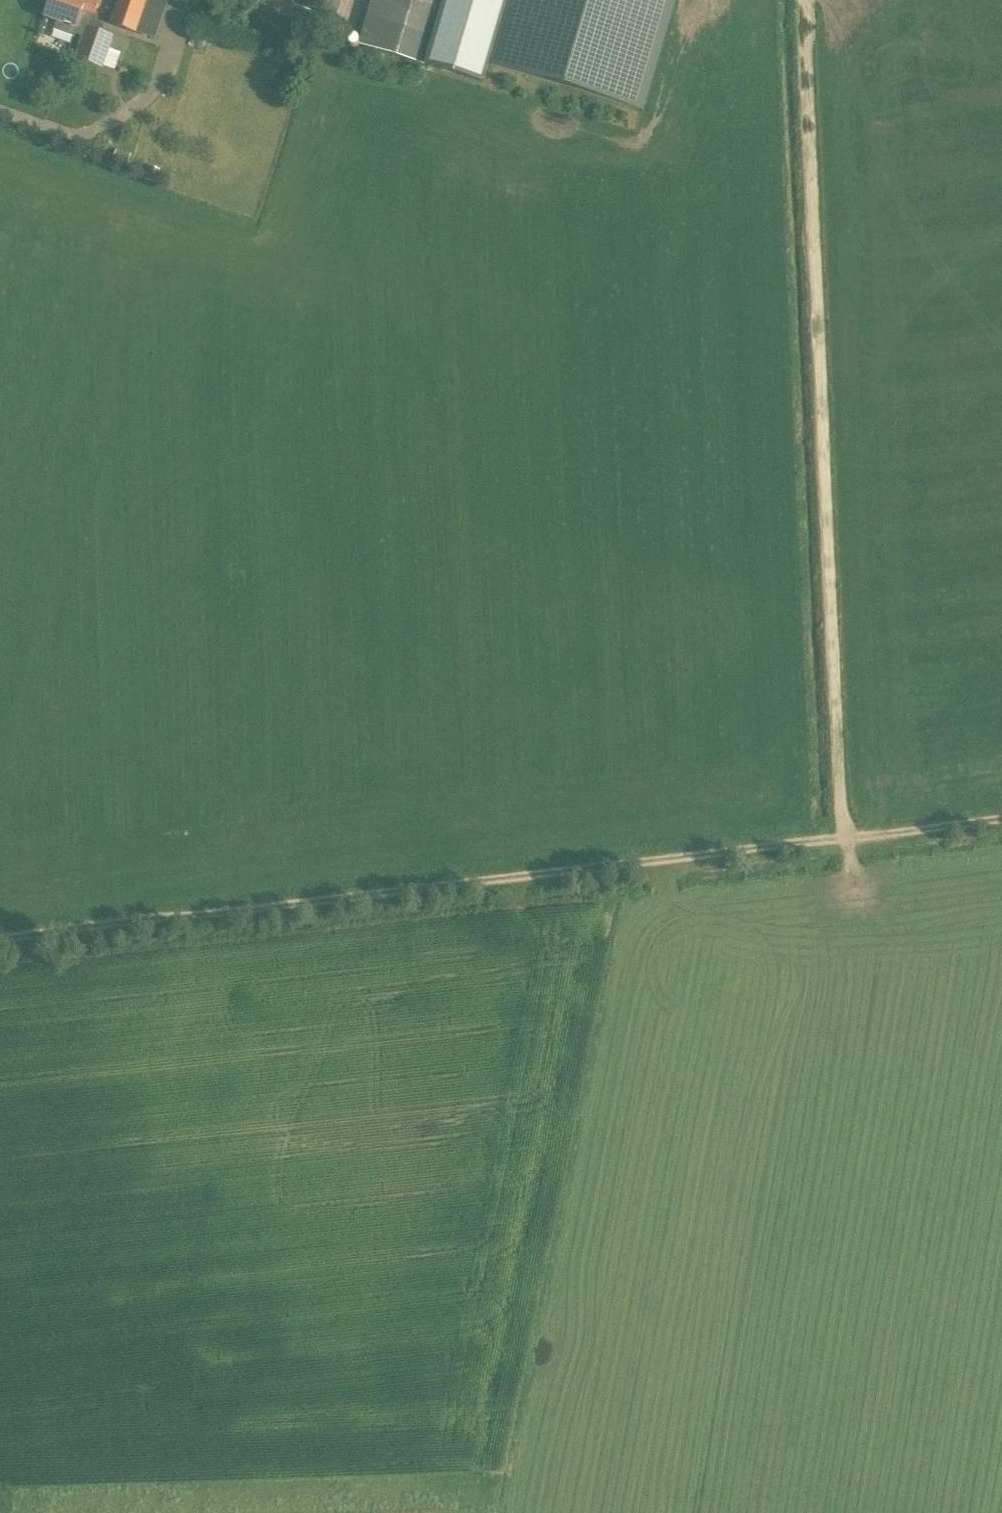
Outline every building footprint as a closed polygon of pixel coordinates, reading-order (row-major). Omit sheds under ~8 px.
[(45,17),(57,21),(54,29),(74,36),(75,33),(83,36),(75,59),(103,69),(114,36),(103,32),(105,24),(97,21),(98,16),(95,15),(100,0),(51,0),(45,17)] [(159,0),(117,0),(109,23),(138,34),(141,25),(149,28),(159,0)] [(295,2),(336,17),(342,0),(296,0),(295,2)] [(360,46),(427,65),(439,21),(445,0),(373,0),(360,46)] [(638,106),(669,0),(499,0),(482,61),(638,106)]
